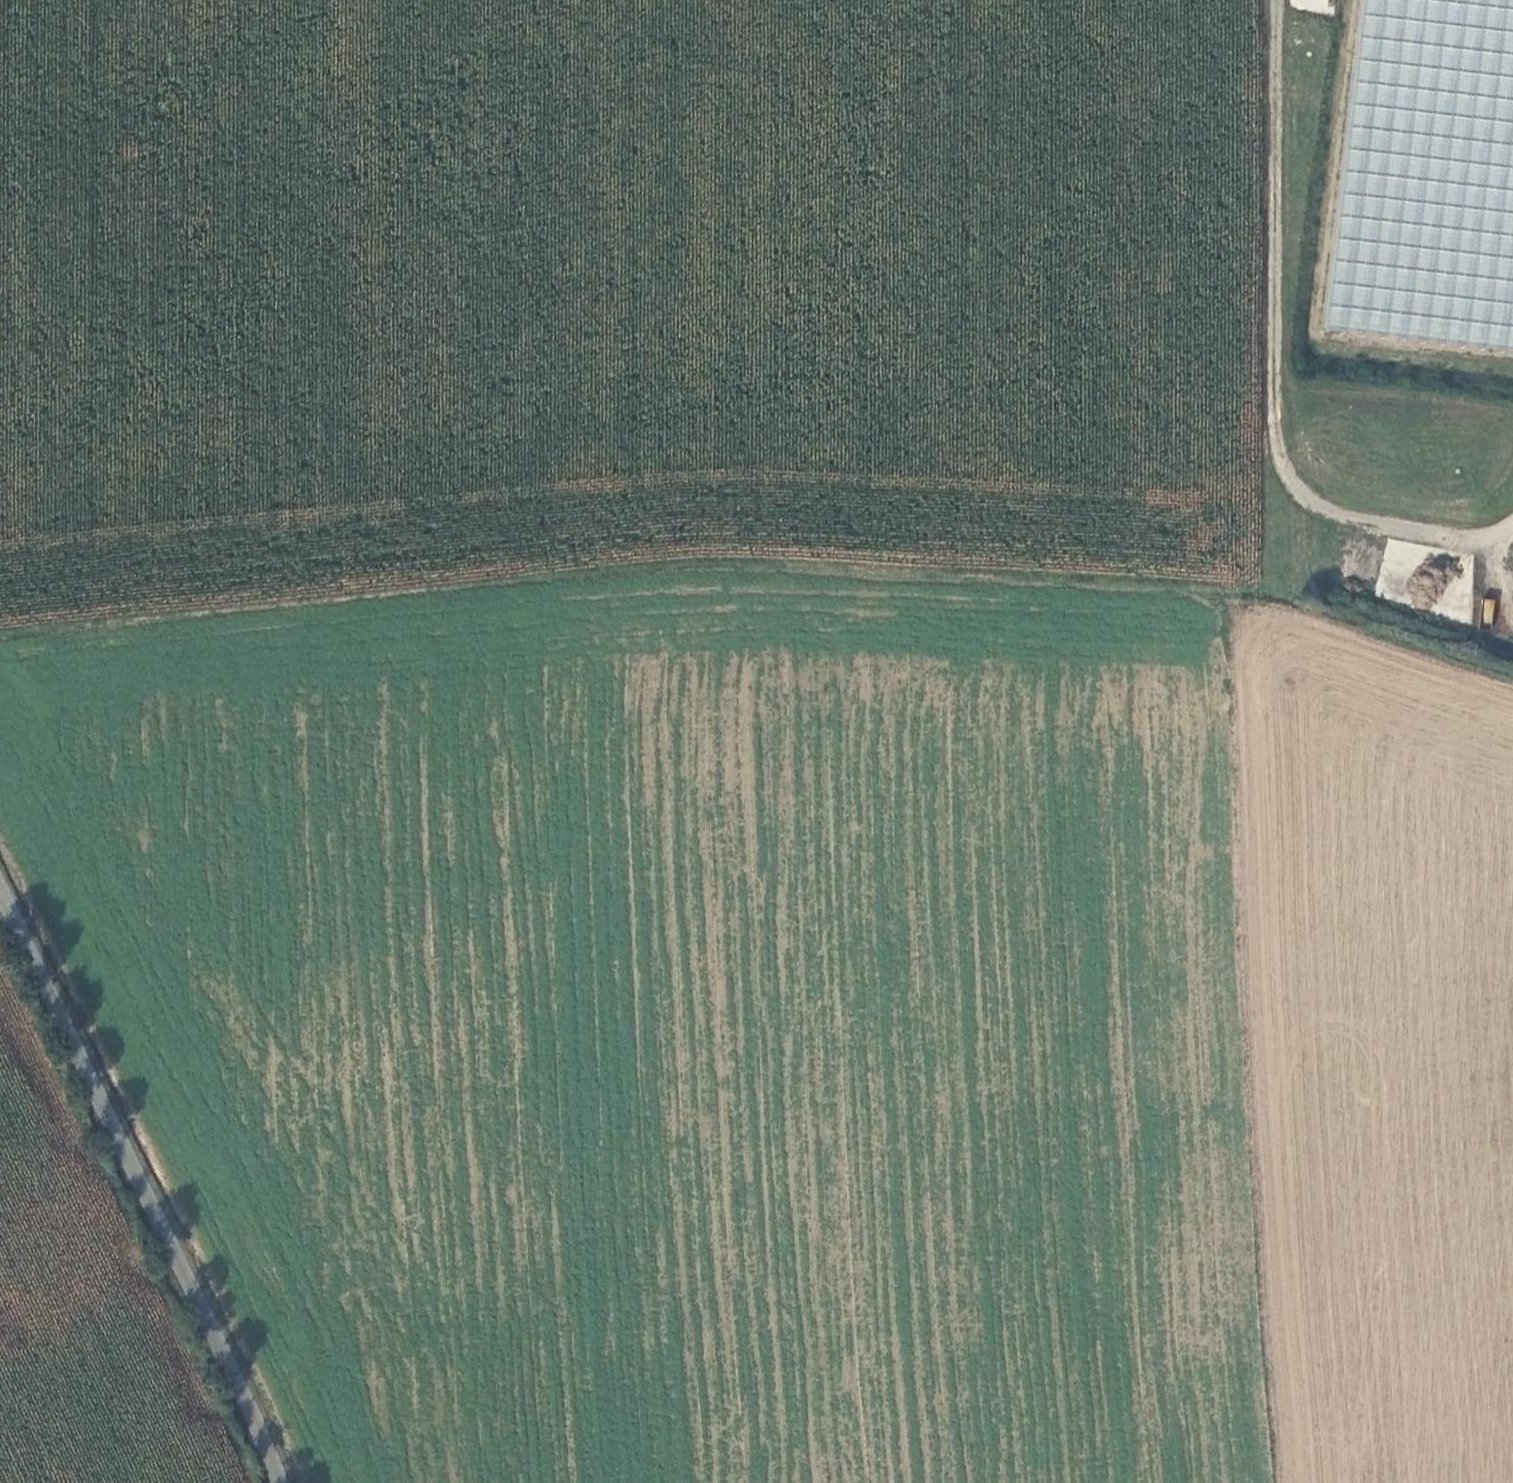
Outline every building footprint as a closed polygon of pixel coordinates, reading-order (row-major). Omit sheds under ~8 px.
[(1333,12),(1334,0),(1305,0),(1305,10),(1333,12)] [(1322,327),(1512,349),(1512,0),(1359,0),(1322,327)]
